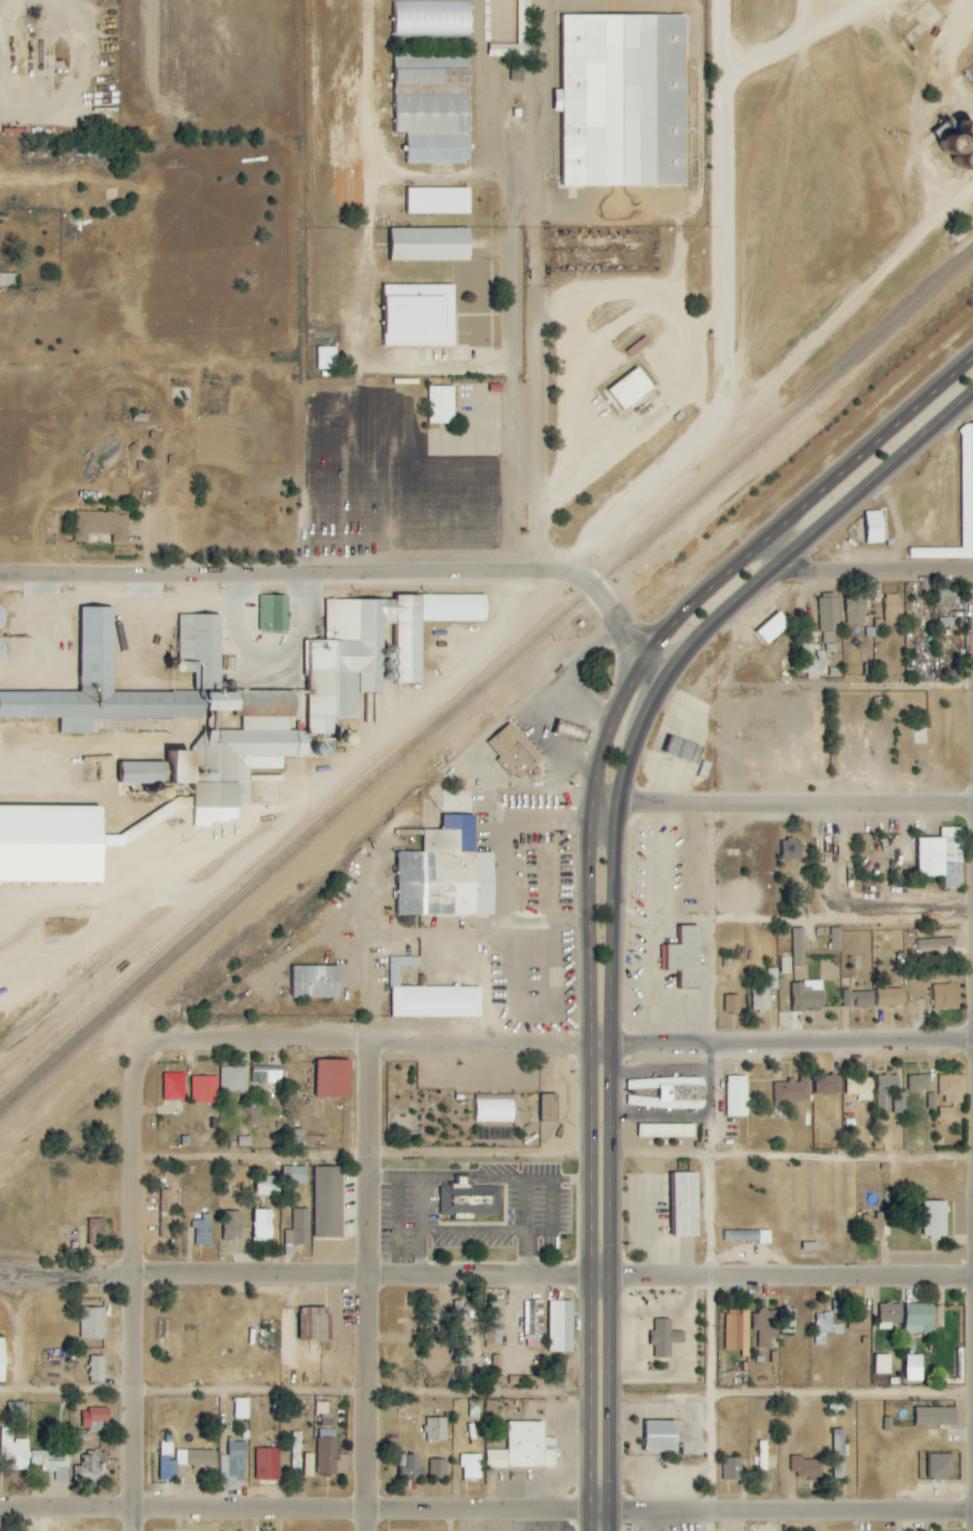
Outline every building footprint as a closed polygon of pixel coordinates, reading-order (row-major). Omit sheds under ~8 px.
[(531,0),(518,0),(519,45),(491,45),(491,56),(532,55),(531,0)] [(393,1),(469,2),(469,38),(393,38),(393,1)] [(563,16),(686,16),(686,187),(564,187),(563,16)] [(395,50),(395,95),(471,94),(470,57),(432,57),(432,50),(395,50)] [(513,82),(524,81),(524,66),(512,66),(513,82)] [(395,95),(395,133),(405,133),(471,132),(471,94),(395,95)] [(970,124),(967,124),(963,125),(961,127),(959,130),(958,134),(958,137),(960,140),(963,143),(966,144),(969,145),(972,144),(972,125),(970,124)] [(405,133),(406,164),(471,163),(471,132),(405,133)] [(957,154),(960,151),(961,148),(961,145),(960,141),(958,139),(955,137),(952,136),(949,136),(945,137),(943,139),(941,142),(940,145),(940,149),(942,152),(945,155),(948,156),(951,156),(955,156),(957,154)] [(972,168),(972,158),(971,156),(969,154),(965,153),(962,153),(959,154),(956,156),(954,159),(953,162),(954,166),(955,169),(958,172),(961,173),(965,173),(968,173),(971,171),(972,168)] [(408,189),(471,188),(471,213),(408,214),(408,189)] [(391,229),(471,228),(471,260),(391,260),(391,229)] [(384,287),(455,287),(456,346),(384,346),(384,287)] [(337,347),(317,348),(317,370),(338,370),(337,347)] [(608,391),(622,410),(653,386),(639,368),(608,391)] [(430,424),(455,424),(455,387),(429,387),(430,424)] [(972,473),(972,424),(961,424),(961,457),(971,457),(971,465),(961,466),(962,523),(961,523),(961,548),(909,549),(909,559),(972,558),(972,522),(972,473)] [(885,543),(884,511),(867,511),(867,544),(885,543)] [(75,542),(89,543),(89,534),(113,534),(113,544),(128,544),(128,514),(75,512),(75,542)] [(959,605),(959,592),(937,591),(937,604),(959,605)] [(839,598),(831,598),(831,594),(820,594),(822,652),(836,652),(836,630),(840,630),(839,598)] [(866,594),(846,595),(847,624),(867,623),(866,594)] [(260,632),(282,631),(281,595),(260,596),(260,632)] [(324,600),(396,599),(396,595),(484,595),(484,622),(421,622),(421,683),(397,683),(396,624),(379,624),(380,693),(357,693),(357,719),(334,719),(334,734),(308,734),(307,640),(325,640),(324,600)] [(897,623),(897,614),(901,614),(901,595),(885,595),(884,623),(897,623)] [(246,812),(247,777),(308,753),(308,731),(294,731),(295,692),(222,692),(222,615),(178,614),(178,655),(174,659),(209,693),(114,692),(115,607),(81,607),(80,693),(0,692),(0,718),(61,719),(243,721),(243,731),(210,730),(210,751),(171,751),(171,783),(195,784),(194,832),(246,812)] [(752,633),(776,611),(788,624),(763,646),(752,633)] [(802,673),(808,672),(808,679),(824,679),(823,651),(815,651),(815,644),(801,645),(802,673)] [(485,744),(508,724),(540,759),(518,780),(513,775),(508,779),(493,762),(498,758),(485,744)] [(168,762),(122,763),(122,784),(168,784),(168,762)] [(104,844),(139,844),(139,833),(137,833),(137,834),(103,834),(103,807),(0,806),(0,882),(103,883),(104,844)] [(961,827),(939,827),(939,838),(917,838),(917,876),(940,876),(940,888),(961,888),(961,827)] [(394,915),(393,853),(421,853),(421,830),(459,830),(459,853),(492,853),(492,915),(394,915)] [(782,860),(802,859),(802,839),(782,840),(782,860)] [(698,988),(698,925),(678,925),(678,944),(665,944),(665,970),(678,970),(678,988),(698,988)] [(793,967),(805,967),(804,928),(792,929),(793,967)] [(842,951),(842,928),(831,928),(831,952),(842,951)] [(958,954),(958,938),(922,939),(923,956),(958,954)] [(388,957),(417,957),(417,967),(398,967),(398,988),(479,988),(479,1017),(390,1017),(390,989),(388,989),(388,957)] [(781,974),(792,973),(791,958),(780,958),(781,974)] [(290,997),(290,966),(337,966),(337,997),(290,997)] [(768,1010),(768,989),(775,989),(775,970),(765,970),(765,983),(750,983),(750,1010),(768,1010)] [(823,982),(791,982),(792,1011),(824,1010),(823,982)] [(960,984),(934,985),(935,1010),(961,1009),(960,984)] [(905,988),(878,989),(878,1007),(906,1007),(905,988)] [(874,991),(843,992),(844,1008),(855,1008),(855,1007),(874,1007),(874,991)] [(740,995),(725,996),(726,1013),(741,1012),(740,995)] [(349,1097),(349,1059),(315,1059),(315,1097),(349,1097)] [(219,1090),(245,1090),(245,1067),(219,1067),(219,1090)] [(253,1083),(283,1084),(283,1072),(253,1071),(253,1083)] [(162,1100),(182,1100),(182,1073),(162,1073),(162,1100)] [(817,1095),(842,1094),(842,1074),(816,1075),(817,1095)] [(900,1092),(899,1075),(877,1076),(878,1113),(889,1112),(888,1092),(900,1092)] [(930,1091),(929,1075),(909,1076),(909,1091),(930,1091)] [(190,1102),(215,1102),(215,1076),(190,1076),(190,1102)] [(725,1076),(725,1116),(745,1116),(745,1076),(725,1076)] [(810,1077),(801,1076),(801,1082),(776,1081),(775,1108),(786,1108),(786,1102),(809,1102),(810,1077)] [(847,1076),(846,1095),(858,1095),(858,1100),(873,1101),(873,1076),(847,1076)] [(965,1103),(965,1076),(939,1076),(939,1096),(945,1096),(946,1104),(965,1103)] [(629,1079),(629,1088),(661,1088),(661,1098),(629,1097),(628,1107),(705,1108),(705,1080),(629,1079)] [(936,1109),(936,1093),(928,1093),(927,1108),(936,1109)] [(537,1121),(555,1121),(555,1094),(537,1094),(537,1121)] [(893,1103),(895,1103),(895,1113),(905,1113),(905,1094),(894,1094),(893,1103)] [(514,1096),(477,1095),(476,1122),(514,1123),(514,1096)] [(939,1120),(955,1119),(954,1108),(939,1108),(939,1120)] [(692,1138),(692,1124),(637,1124),(637,1138),(692,1138)] [(307,1184),(307,1167),(282,1168),(283,1184),(307,1184)] [(344,1238),(343,1167),(314,1168),(315,1239),(344,1238)] [(697,1172),(673,1172),(673,1236),(697,1236),(697,1172)] [(255,1196),(280,1196),(280,1177),(255,1176),(255,1196)] [(501,1216),(501,1195),(485,1195),(485,1191),(470,1191),(470,1178),(456,1178),(456,1186),(442,1186),(441,1216),(453,1216),(453,1222),(475,1222),(475,1216),(501,1216)] [(171,1239),(172,1190),(162,1190),(161,1239),(171,1239)] [(948,1237),(948,1202),(923,1202),(923,1237),(948,1237)] [(283,1255),(290,1255),(290,1247),(308,1247),(308,1208),(291,1208),(291,1231),(283,1231),(283,1255)] [(271,1211),(256,1210),(256,1242),(272,1242),(273,1223),(271,1223),(271,1211)] [(220,1240),(239,1240),(239,1211),(220,1211),(220,1240)] [(877,1217),(863,1216),(862,1237),(884,1238),(884,1213),(877,1213),(877,1217)] [(106,1219),(88,1220),(89,1246),(102,1245),(102,1228),(106,1228),(106,1219)] [(209,1246),(209,1220),(192,1220),(192,1246),(209,1246)] [(771,1231),(724,1232),(724,1242),(771,1241),(771,1231)] [(503,1299),(486,1300),(487,1348),(504,1348),(503,1299)] [(525,1302),(526,1348),(543,1348),(542,1301),(525,1302)] [(574,1353),(573,1301),(549,1302),(549,1353),(574,1353)] [(902,1304),(880,1304),(880,1330),(892,1330),(892,1323),(902,1323),(902,1304)] [(934,1304),(906,1305),(907,1335),(934,1334),(934,1304)] [(106,1309),(81,1308),(80,1339),(105,1340),(106,1309)] [(299,1341),(326,1341),(326,1308),(299,1308),(299,1341)] [(796,1333),(796,1308),(780,1309),(780,1334),(796,1333)] [(410,1358),(410,1310),(399,1310),(398,1328),(383,1327),(383,1344),(401,1344),(401,1358),(410,1358)] [(741,1350),(741,1357),(749,1357),(749,1313),(735,1313),(735,1310),(724,1310),(724,1351),(741,1350)] [(758,1332),(758,1349),(771,1349),(771,1339),(776,1339),(777,1310),(759,1310),(759,1314),(752,1314),(752,1332),(758,1332)] [(849,1330),(870,1331),(871,1312),(849,1312),(849,1330)] [(826,1345),(826,1335),(844,1334),(844,1325),(832,1325),(832,1313),(815,1314),(816,1346),(826,1345)] [(672,1320),(654,1320),(653,1359),(671,1359),(672,1343),(685,1344),(685,1332),(672,1332),(672,1320)] [(892,1355),(875,1355),(874,1374),(891,1375),(892,1355)] [(906,1368),(922,1369),(923,1356),(907,1356),(906,1368)] [(89,1383),(105,1383),(105,1357),(90,1357),(89,1383)] [(249,1419),(250,1399),(235,1399),(235,1419),(249,1419)] [(7,1404),(8,1418),(24,1417),(24,1403),(7,1404)] [(319,1476),(348,1475),(348,1455),(334,1455),(333,1403),(315,1403),(315,1415),(318,1415),(319,1476)] [(958,1408),(915,1408),(915,1426),(958,1426),(958,1408)] [(109,1431),(110,1409),(83,1409),(83,1430),(109,1431)] [(447,1418),(427,1419),(427,1442),(447,1441),(447,1418)] [(487,1469),(557,1468),(556,1438),(546,1438),(545,1422),(508,1423),(509,1451),(487,1451),(487,1469)] [(678,1422),(646,1422),(647,1453),(679,1452),(678,1422)] [(29,1440),(14,1440),(14,1429),(1,1429),(0,1457),(0,1470),(29,1471),(29,1440)] [(847,1430),(835,1430),(833,1482),(846,1482),(847,1430)] [(301,1433),(292,1433),(291,1452),(301,1452),(301,1433)] [(69,1444),(56,1444),(56,1439),(47,1439),(46,1452),(31,1451),(31,1465),(40,1465),(40,1472),(56,1472),(55,1481),(69,1481),(69,1444)] [(768,1442),(757,1441),(757,1457),(755,1457),(755,1470),(767,1471),(768,1442)] [(280,1449),(257,1449),(256,1481),(279,1481),(280,1449)] [(216,1451),(177,1451),(177,1467),(216,1466),(216,1451)] [(102,1483),(102,1465),(98,1465),(98,1454),(82,1454),(82,1467),(74,1466),(74,1482),(102,1483)] [(314,1455),(305,1454),(304,1477),(314,1477),(314,1455)] [(482,1455),(459,1455),(459,1469),(463,1469),(463,1479),(481,1480),(482,1455)] [(952,1478),(952,1455),(928,1455),(929,1479),(952,1478)] [(160,1456),(160,1480),(177,1480),(176,1463),(166,1463),(166,1456),(160,1456)] [(424,1480),(424,1465),(419,1465),(419,1456),(400,1456),(400,1481),(424,1480)] [(823,1460),(803,1460),(803,1457),(791,1456),(791,1472),(798,1472),(798,1478),(808,1478),(808,1480),(823,1480),(823,1460)] [(741,1481),(742,1459),(724,1458),(723,1481),(741,1481)] [(446,1479),(447,1460),(430,1460),(429,1479),(446,1479)]
